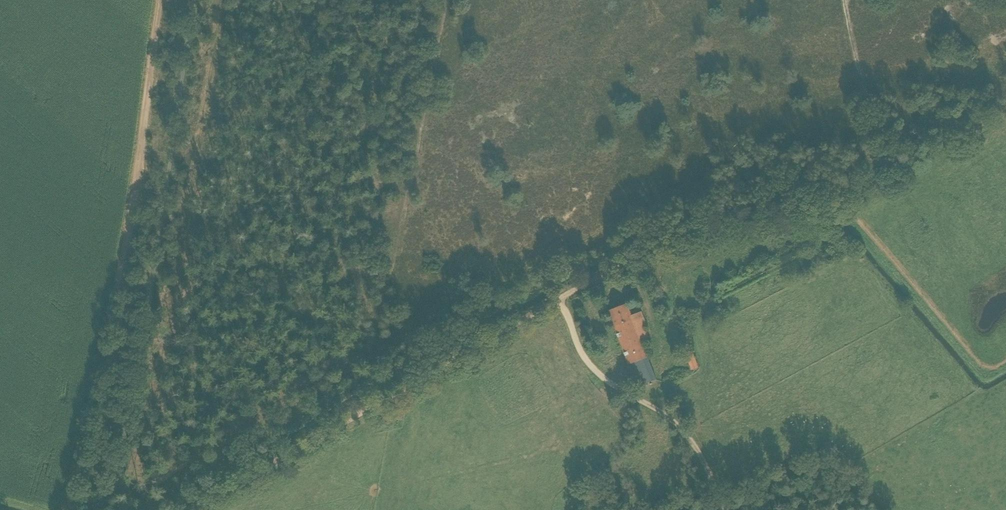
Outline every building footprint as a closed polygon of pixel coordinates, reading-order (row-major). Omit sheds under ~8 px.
[(641,340),(646,338),(648,337),(645,328),(647,327),(645,321),(641,312),(631,316),(627,304),(609,311),(615,327),(614,327),(629,365),(638,387),(656,380),(641,340)] [(689,342),(677,347),(679,352),(683,350),(690,370),(699,367),(689,342)]
